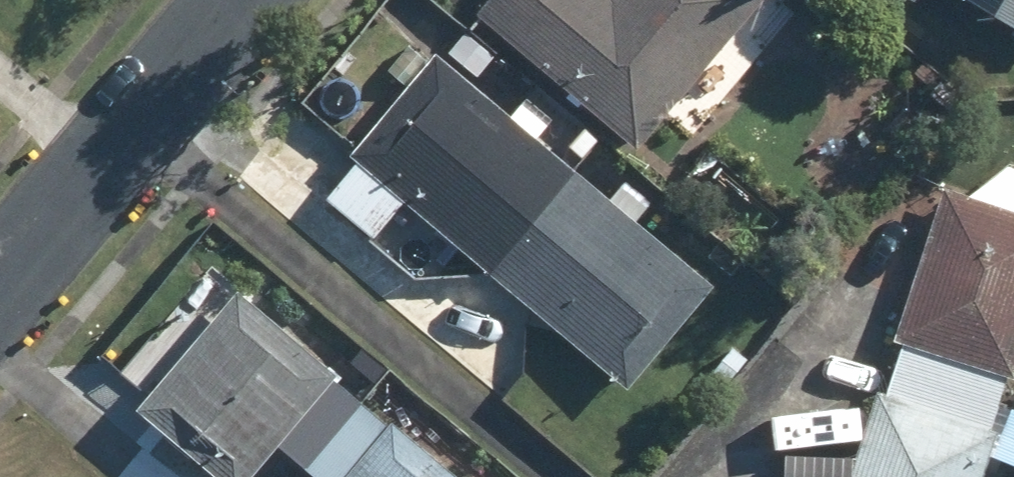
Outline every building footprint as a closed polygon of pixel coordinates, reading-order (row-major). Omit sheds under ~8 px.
[(472,19),(630,152),(665,110),(693,134),(795,12),(781,0),(488,0),(472,19)] [(1013,25),(1013,0),(971,0),(1013,25)] [(486,279),(573,174),(534,141),(545,128),(519,105),(507,119),(431,57),(317,200),(372,243),(399,210),(486,279)] [(573,174),(486,279),(626,391),(711,284),(633,222),(649,202),(617,176),(601,197),(573,174)] [(935,192),(846,476),(977,476),(1013,358),(1013,217),(935,192)] [(229,297),(193,342),(171,323),(122,381),(144,401),(132,416),(206,476),(249,476),(273,448),(308,476),(448,476),(229,297)]
